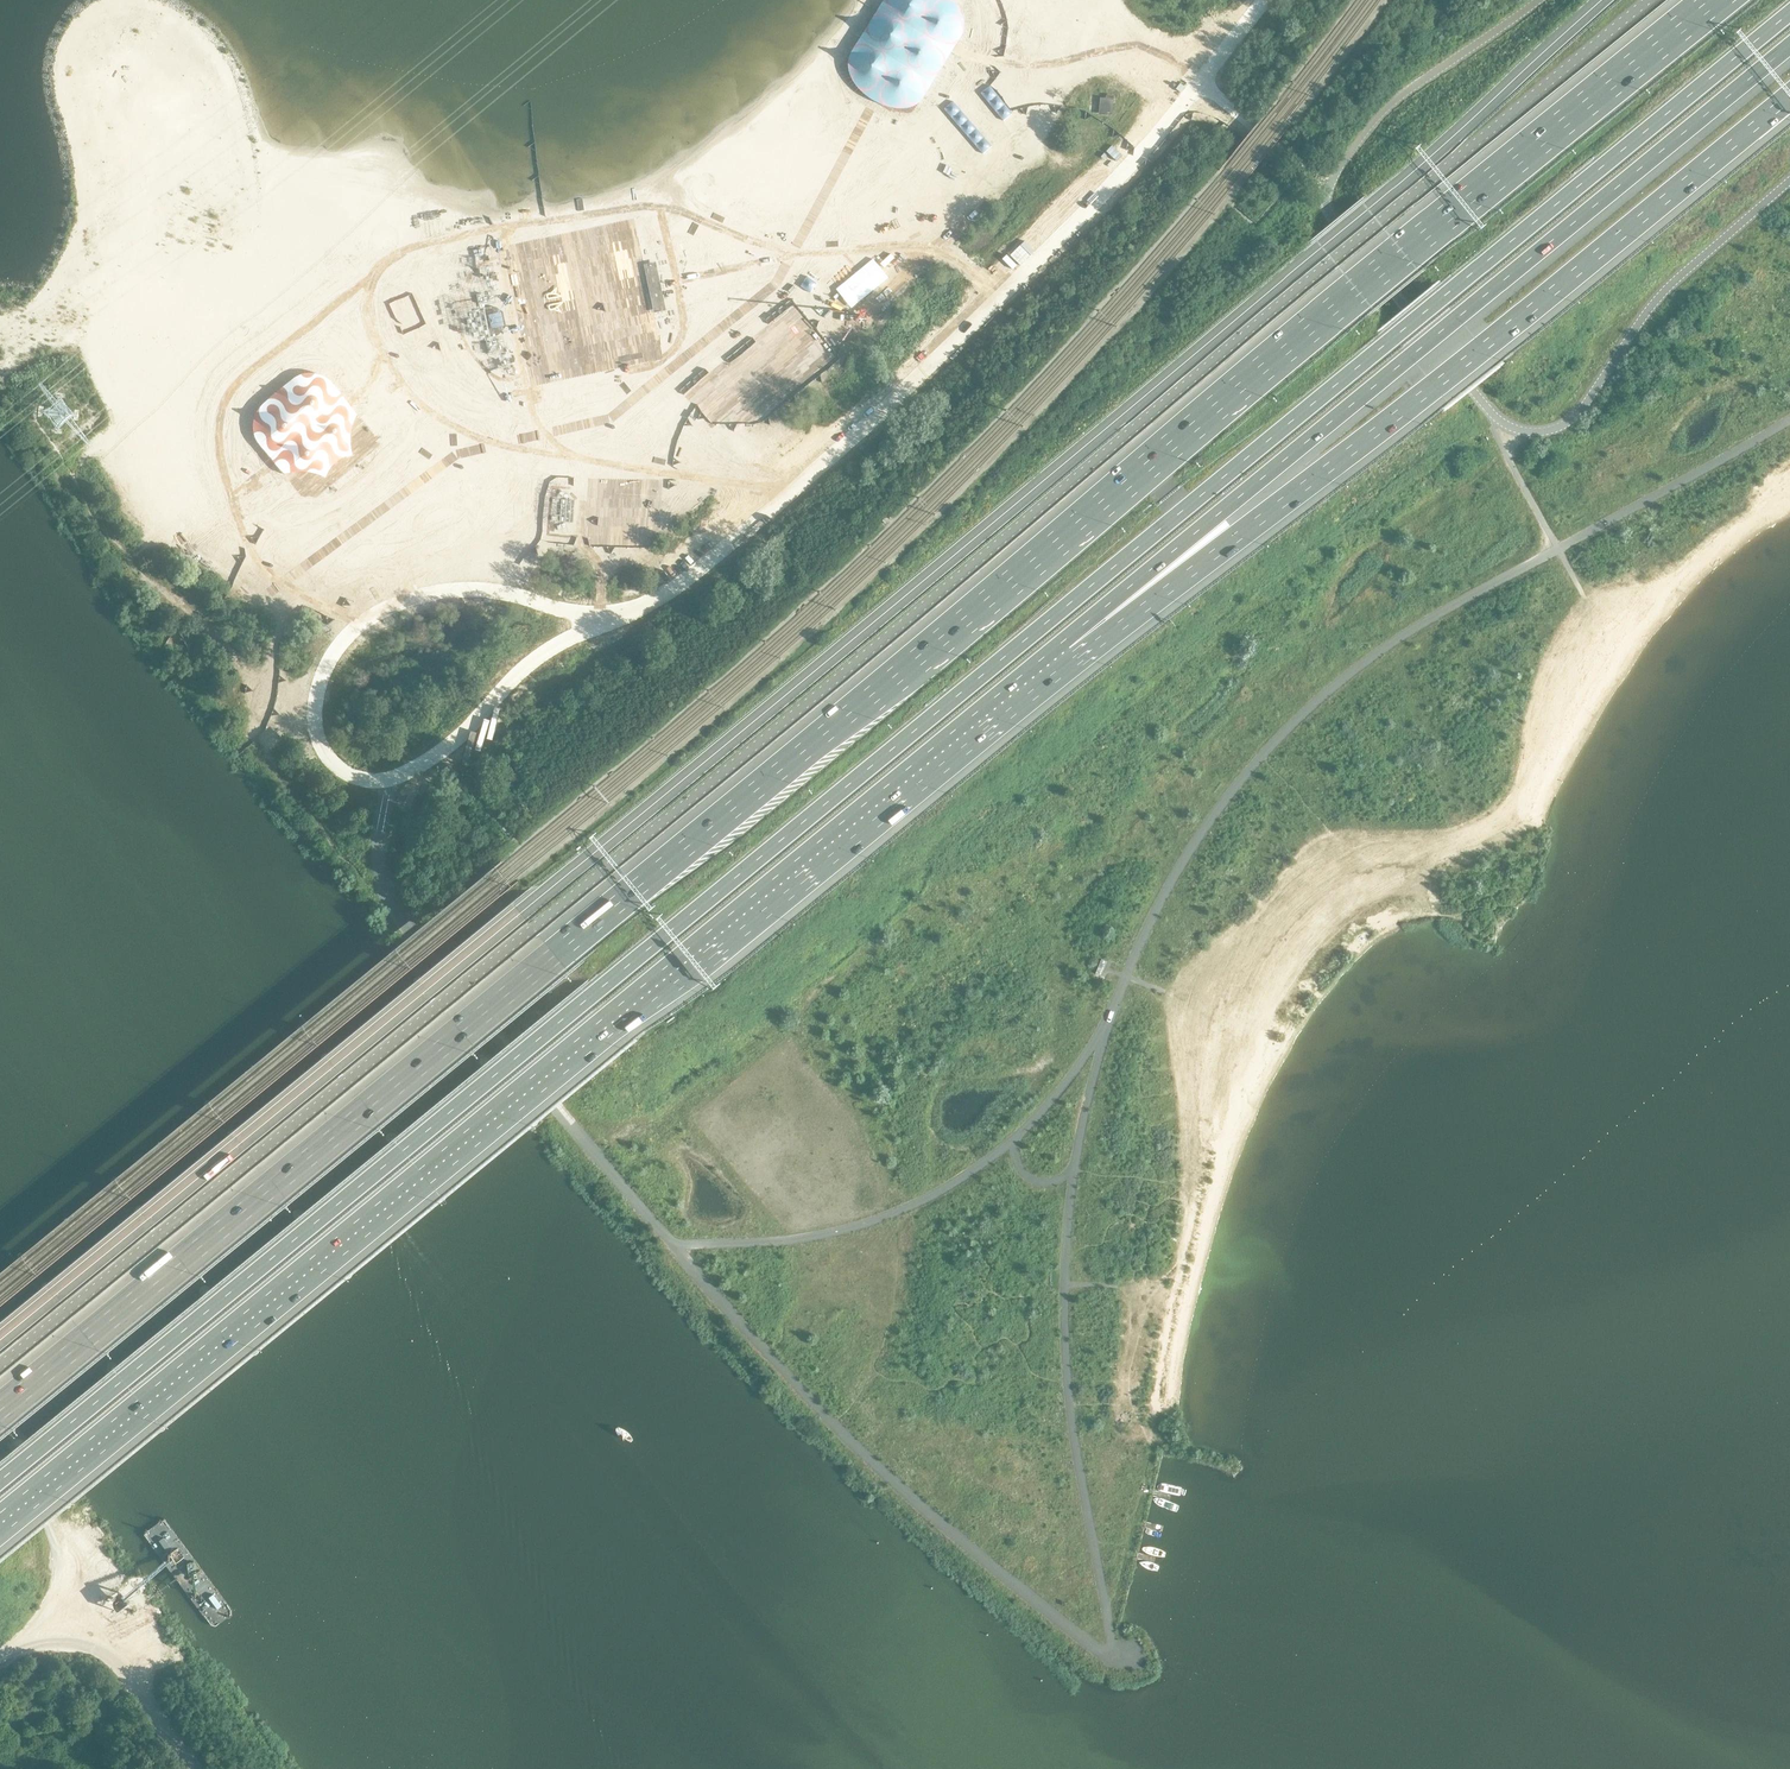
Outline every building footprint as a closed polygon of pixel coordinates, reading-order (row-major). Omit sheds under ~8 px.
[(1107,101),(1101,100),(1100,112),(1106,112),(1106,109),(1112,110),(1113,99),(1107,98),(1107,101)] [(1622,283),(1620,285),(1616,281),(1603,293),(1609,299),(1611,297),(1615,301),(1627,289),(1622,283)] [(1483,489),(1478,493),(1488,504),(1492,500),(1483,489)] [(1451,495),(1444,500),(1449,507),(1456,502),(1451,495)] [(1445,506),(1435,513),(1439,519),(1449,512),(1445,506)] [(1122,771),(1126,777),(1134,772),(1130,766),(1122,771)] [(982,804),(976,809),(978,812),(974,815),(985,828),(991,823),(989,821),(994,817),(982,804)] [(1101,959),(1096,973),(1101,975),(1106,961),(1101,959)] [(321,1043),(305,1023),(296,1030),(313,1050),(321,1043)] [(547,1056),(537,1062),(540,1067),(550,1061),(547,1056)] [(565,1073),(558,1077),(564,1087),(571,1082),(565,1073)] [(752,1114),(758,1107),(744,1094),(738,1101),(752,1114)] [(228,1119),(211,1100),(203,1106),(219,1126),(228,1119)] [(762,1122),(780,1152),(787,1147),(769,1117),(762,1122)] [(715,1135),(723,1128),(715,1120),(707,1127),(715,1135)] [(789,1125),(781,1129),(791,1146),(799,1141),(789,1125)] [(717,1138),(702,1150),(711,1161),(726,1148),(717,1138)] [(663,1149),(658,1154),(668,1164),(673,1159),(663,1149)] [(134,1196),(117,1176),(110,1182),(126,1202),(134,1196)] [(759,1184),(747,1193),(755,1203),(767,1194),(759,1184)] [(41,1272),(24,1252),(16,1258),(32,1278),(41,1272)] [(786,1296),(798,1291),(793,1278),(780,1283),(786,1296)] [(850,1387),(859,1397),(868,1389),(859,1379),(850,1387)] [(822,1433),(834,1440),(840,1430),(829,1423),(822,1433)] [(837,1449),(834,1458),(845,1462),(849,1453),(837,1449)] [(872,1497),(880,1486),(873,1481),(866,1492),(872,1497)] [(116,1592),(118,1591),(114,1586),(108,1589),(113,1597),(107,1601),(112,1610),(122,1603),(116,1592)] [(138,1617),(143,1614),(137,1603),(131,1607),(138,1617)] [(122,1613),(117,1622),(129,1628),(134,1619),(122,1613)] [(150,1663),(141,1671),(149,1680),(158,1672),(150,1663)]
